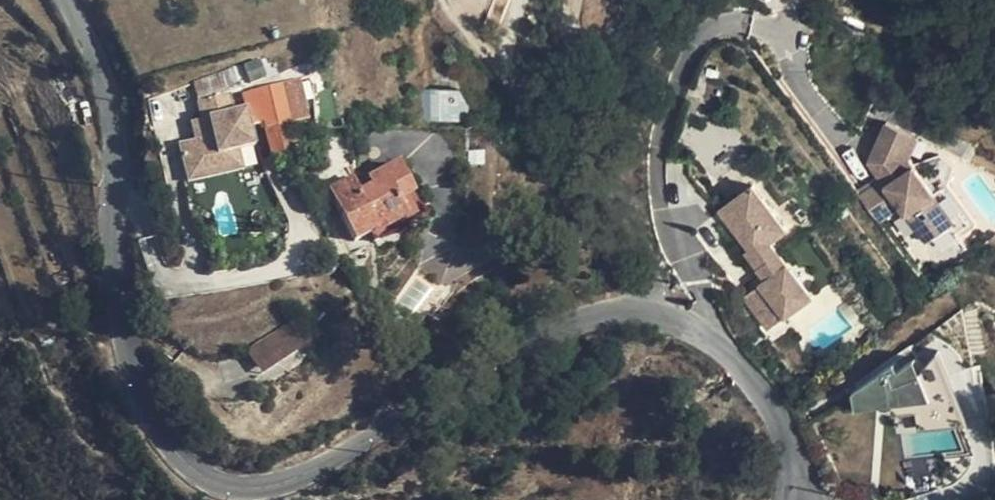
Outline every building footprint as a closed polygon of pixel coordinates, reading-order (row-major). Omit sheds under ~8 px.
[(300,80),(278,86),(287,128),(310,123),(300,80)] [(275,130),(287,128),(278,86),(261,89),(268,101),(275,130)] [(265,132),(275,130),(268,101),(261,89),(255,90),(265,132)] [(227,90),(195,97),(200,115),(195,117),(199,136),(193,137),(177,141),(183,167),(222,157),(221,150),(237,146),(252,142),(244,105),(232,108),(227,90)] [(462,120),(463,90),(427,90),(427,120),(462,120)] [(195,117),(189,118),(193,137),(199,136),(195,117)] [(913,138),(888,126),(869,167),(882,173),(888,181),(882,185),(860,201),(879,228),(901,211),(928,247),(956,227),(910,163),(911,160),(904,157),(913,138)] [(292,151),(287,128),(275,130),(281,153),(292,151)] [(265,132),(267,143),(271,156),(281,153),(275,130),(265,132)] [(920,141),(913,138),(904,157),(911,160),(920,141)] [(241,164),(237,146),(221,150),(222,157),(183,167),(185,176),(241,164)] [(366,177),(372,189),(401,175),(395,164),(366,177)] [(882,173),(869,167),(882,185),(888,181),(882,173)] [(353,178),(330,189),(355,239),(405,215),(399,202),(411,196),(401,175),(372,189),(360,195),(353,178)] [(753,183),(721,208),(763,262),(779,250),(771,239),(787,226),(753,183)] [(813,293),(779,250),(763,262),(759,265),(769,277),(762,283),(786,314),(813,293)] [(786,314),(762,283),(744,296),(769,328),(786,314)] [(260,372),(308,344),(293,319),(245,348),(260,372)] [(924,402),(916,364),(845,378),(853,417),(924,402)]
